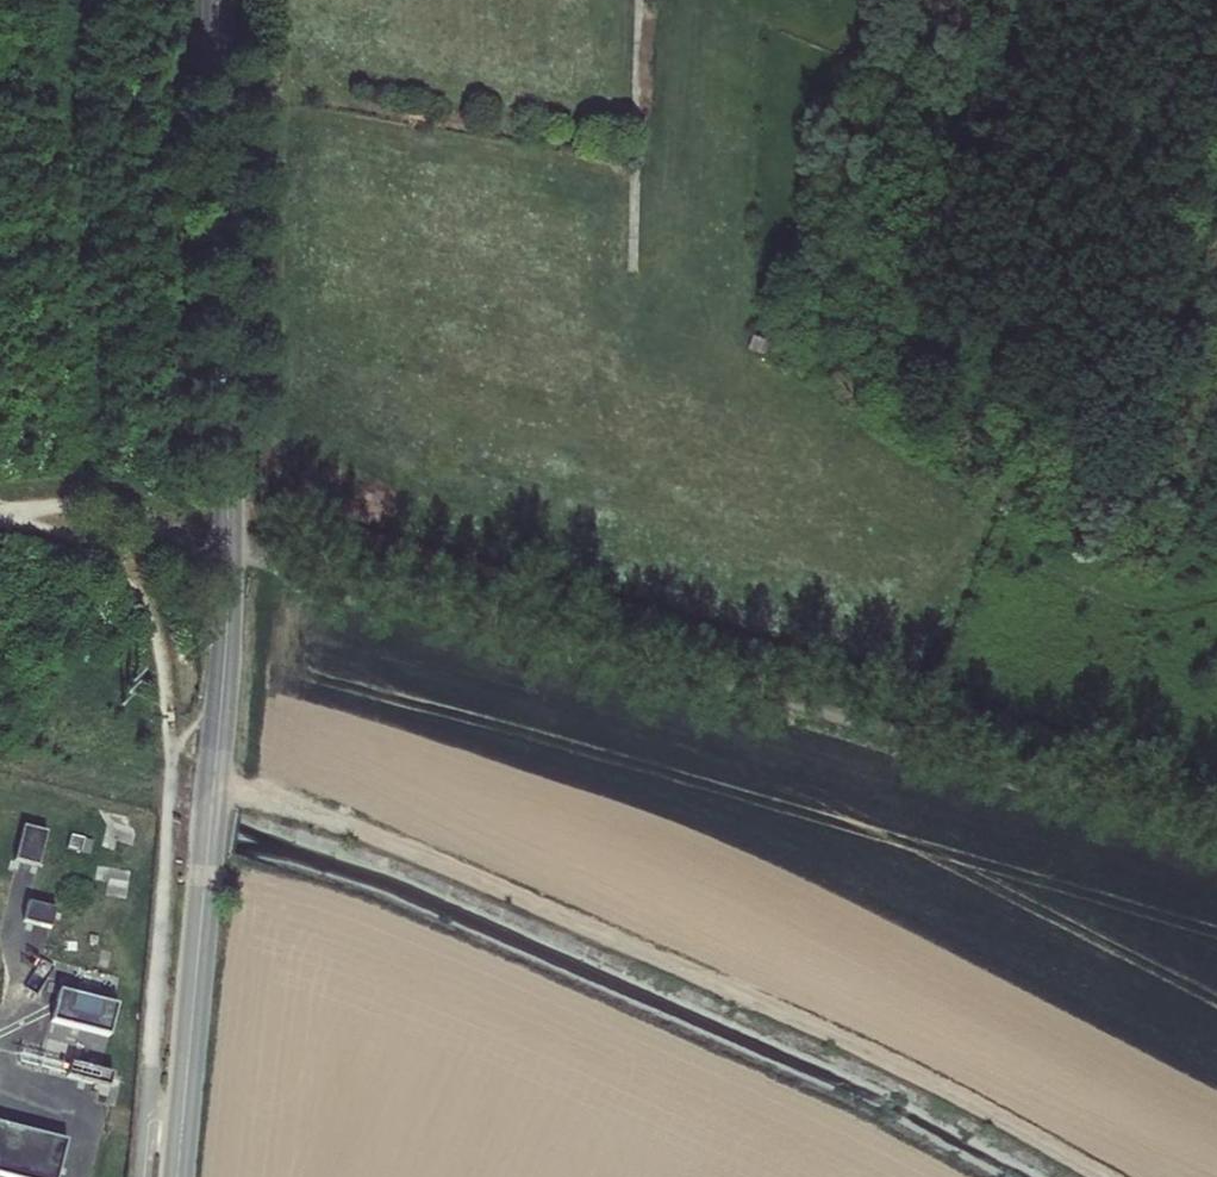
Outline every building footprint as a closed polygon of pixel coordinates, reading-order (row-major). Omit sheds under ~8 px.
[(22,826),(15,858),(39,864),(46,831),(22,826)] [(50,924),(52,907),(27,903),(24,920),(50,924)] [(59,989),(48,1035),(102,1048),(113,1003),(59,989)] [(66,1136),(0,1124),(0,1175),(13,1176),(58,1176),(66,1136)]
